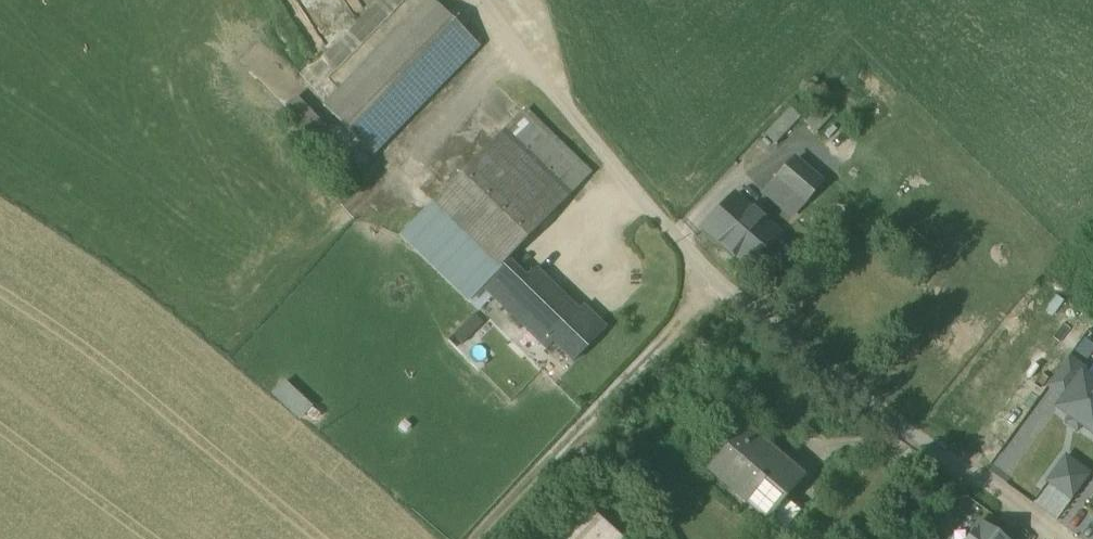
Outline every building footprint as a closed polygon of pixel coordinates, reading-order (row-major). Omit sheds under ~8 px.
[(325,107),(375,155),(480,46),(432,0),(428,0),(325,107)] [(297,94),(284,104),(309,136),(322,126),(297,94)] [(825,106),(807,124),(816,134),(835,116),(825,106)] [(590,173),(526,110),(504,132),(569,195),(590,173)] [(790,110),(767,137),(779,148),(803,121),(790,110)] [(504,132),(434,203),(435,204),(436,202),(451,217),(499,264),(498,266),(499,266),(501,264),(507,258),(569,195),(504,132)] [(794,160),(765,194),(793,217),(821,183),(794,160)] [(736,197),(707,229),(748,266),(777,234),(736,197)] [(499,264),(451,217),(419,251),(469,300),(483,285),(502,264),(501,264),(499,266),(498,266),(499,264)] [(589,323),(534,271),(528,278),(507,258),(501,264),(502,264),(483,285),(527,327),(533,320),(574,359),(604,328),(593,318),(589,323)] [(1049,392),(1066,403),(1056,418),(1092,443),(1092,388),(1081,380),(1085,375),(1069,364),(1049,392)] [(271,391),(299,417),(312,403),(284,377),(271,391)] [(761,440),(745,426),(709,469),(783,532),(801,510),(786,497),(804,476),(802,475),(799,479),(758,444),(761,440)] [(1066,461),(1048,485),(1072,502),(1089,477),(1066,461)] [(564,538),(624,538),(592,509),(564,538)] [(981,524),(970,538),(1002,538),(981,524)]
